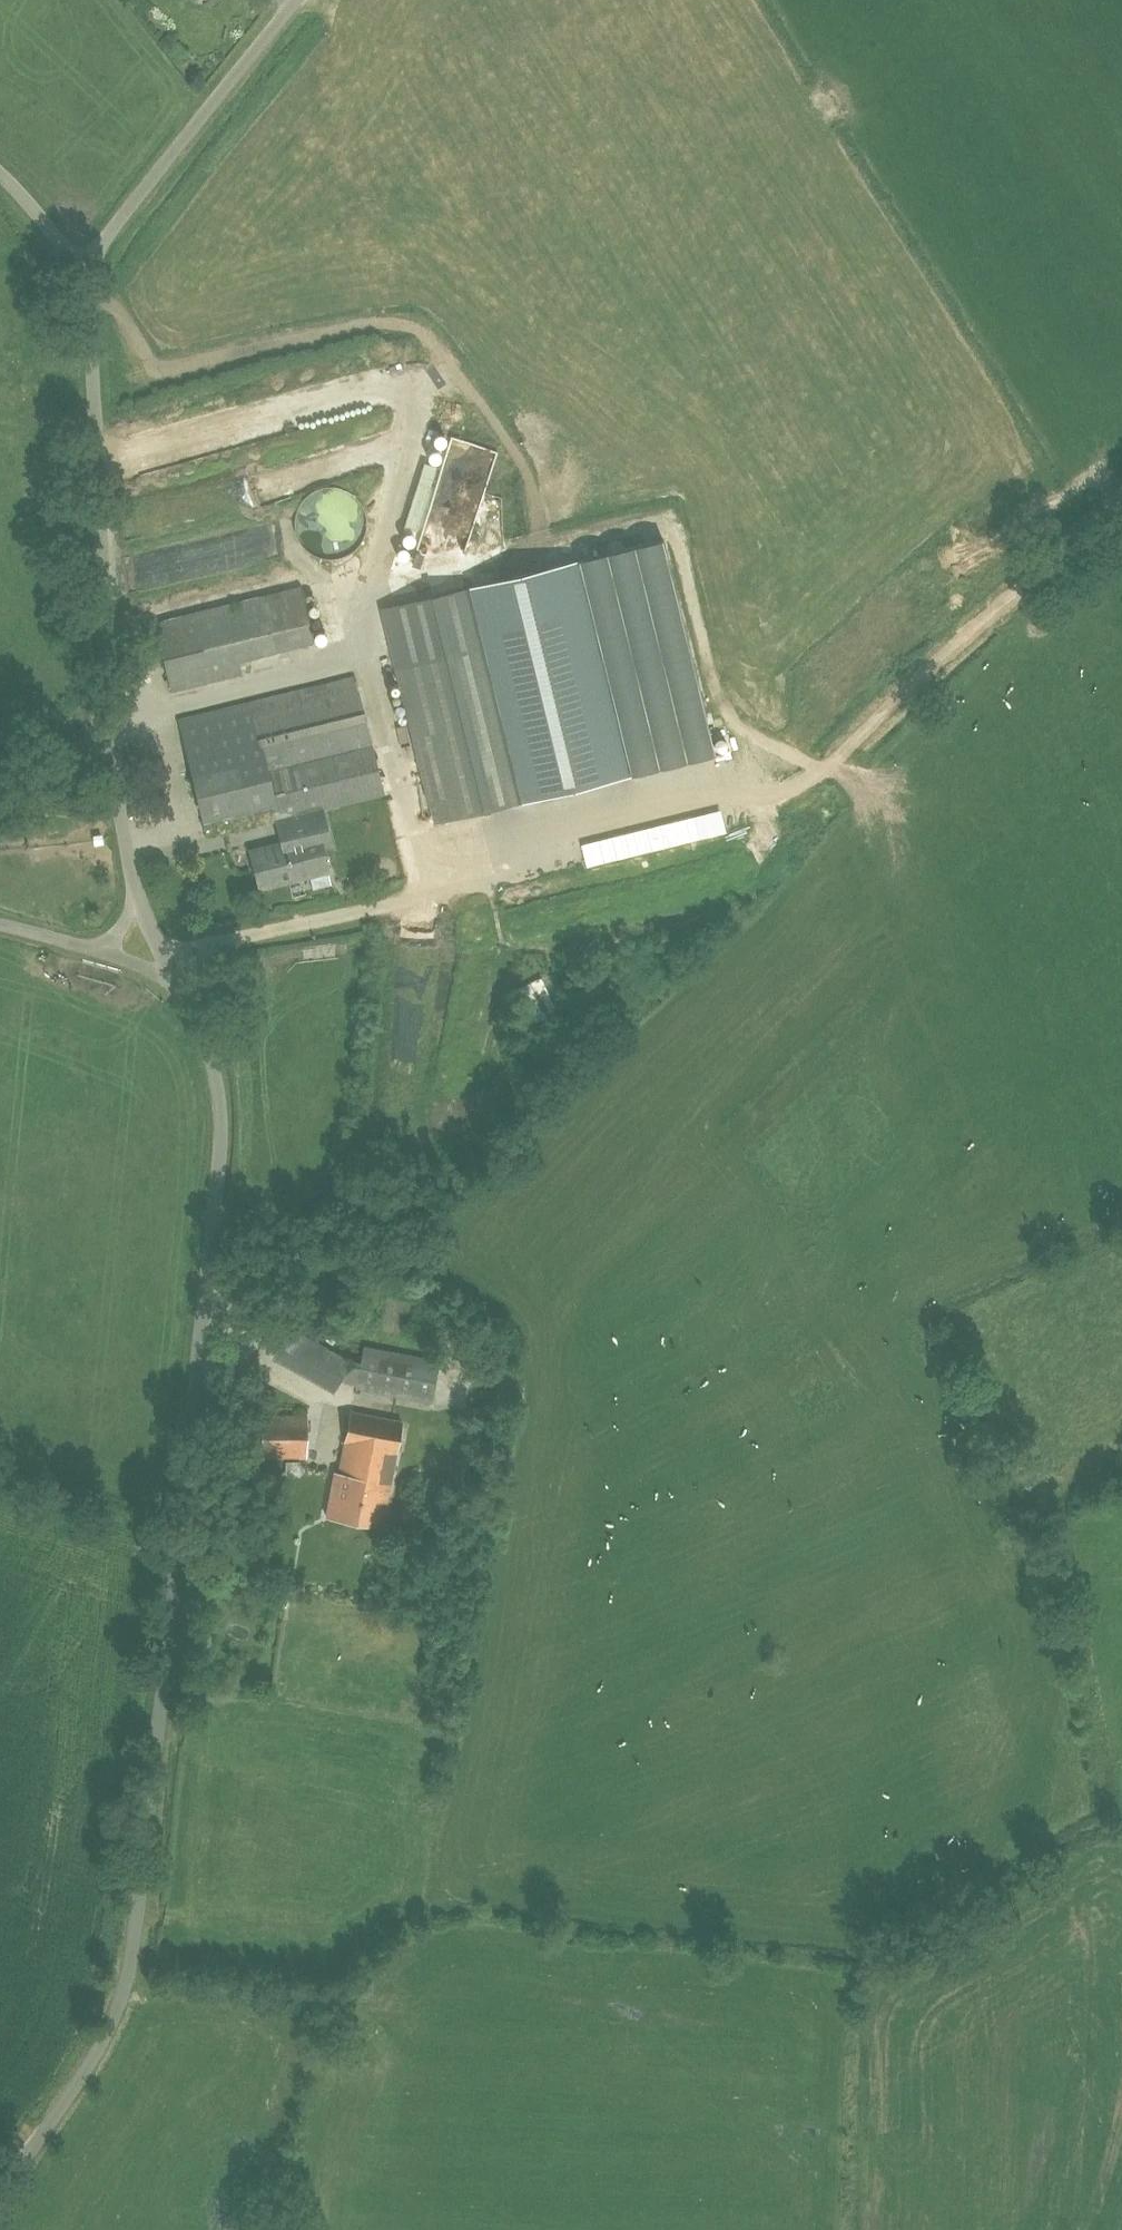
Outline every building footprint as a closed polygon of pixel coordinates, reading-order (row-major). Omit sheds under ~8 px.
[(486,581),(382,607),(435,821),(539,796),(635,774),(635,772),(714,752),(662,540),(583,560),(583,558),(486,581)] [(301,588),(155,623),(171,690),(241,673),(238,658),(313,640),(301,588)] [(331,846),(328,834),(322,808),(383,793),(354,677),(179,721),(209,837),(277,819),(283,843),(251,851),(261,888),(329,871),(323,848),(331,846)] [(355,1388),(431,1402),(440,1361),(364,1346),(361,1362),(356,1386),(355,1388)] [(356,1386),(361,1362),(352,1360),(340,1381),(356,1386)] [(351,1412),(340,1472),(335,1471),(327,1516),(382,1527),(403,1422),(351,1412)] [(307,1460),(308,1415),(262,1415),(261,1459),(307,1460)]
